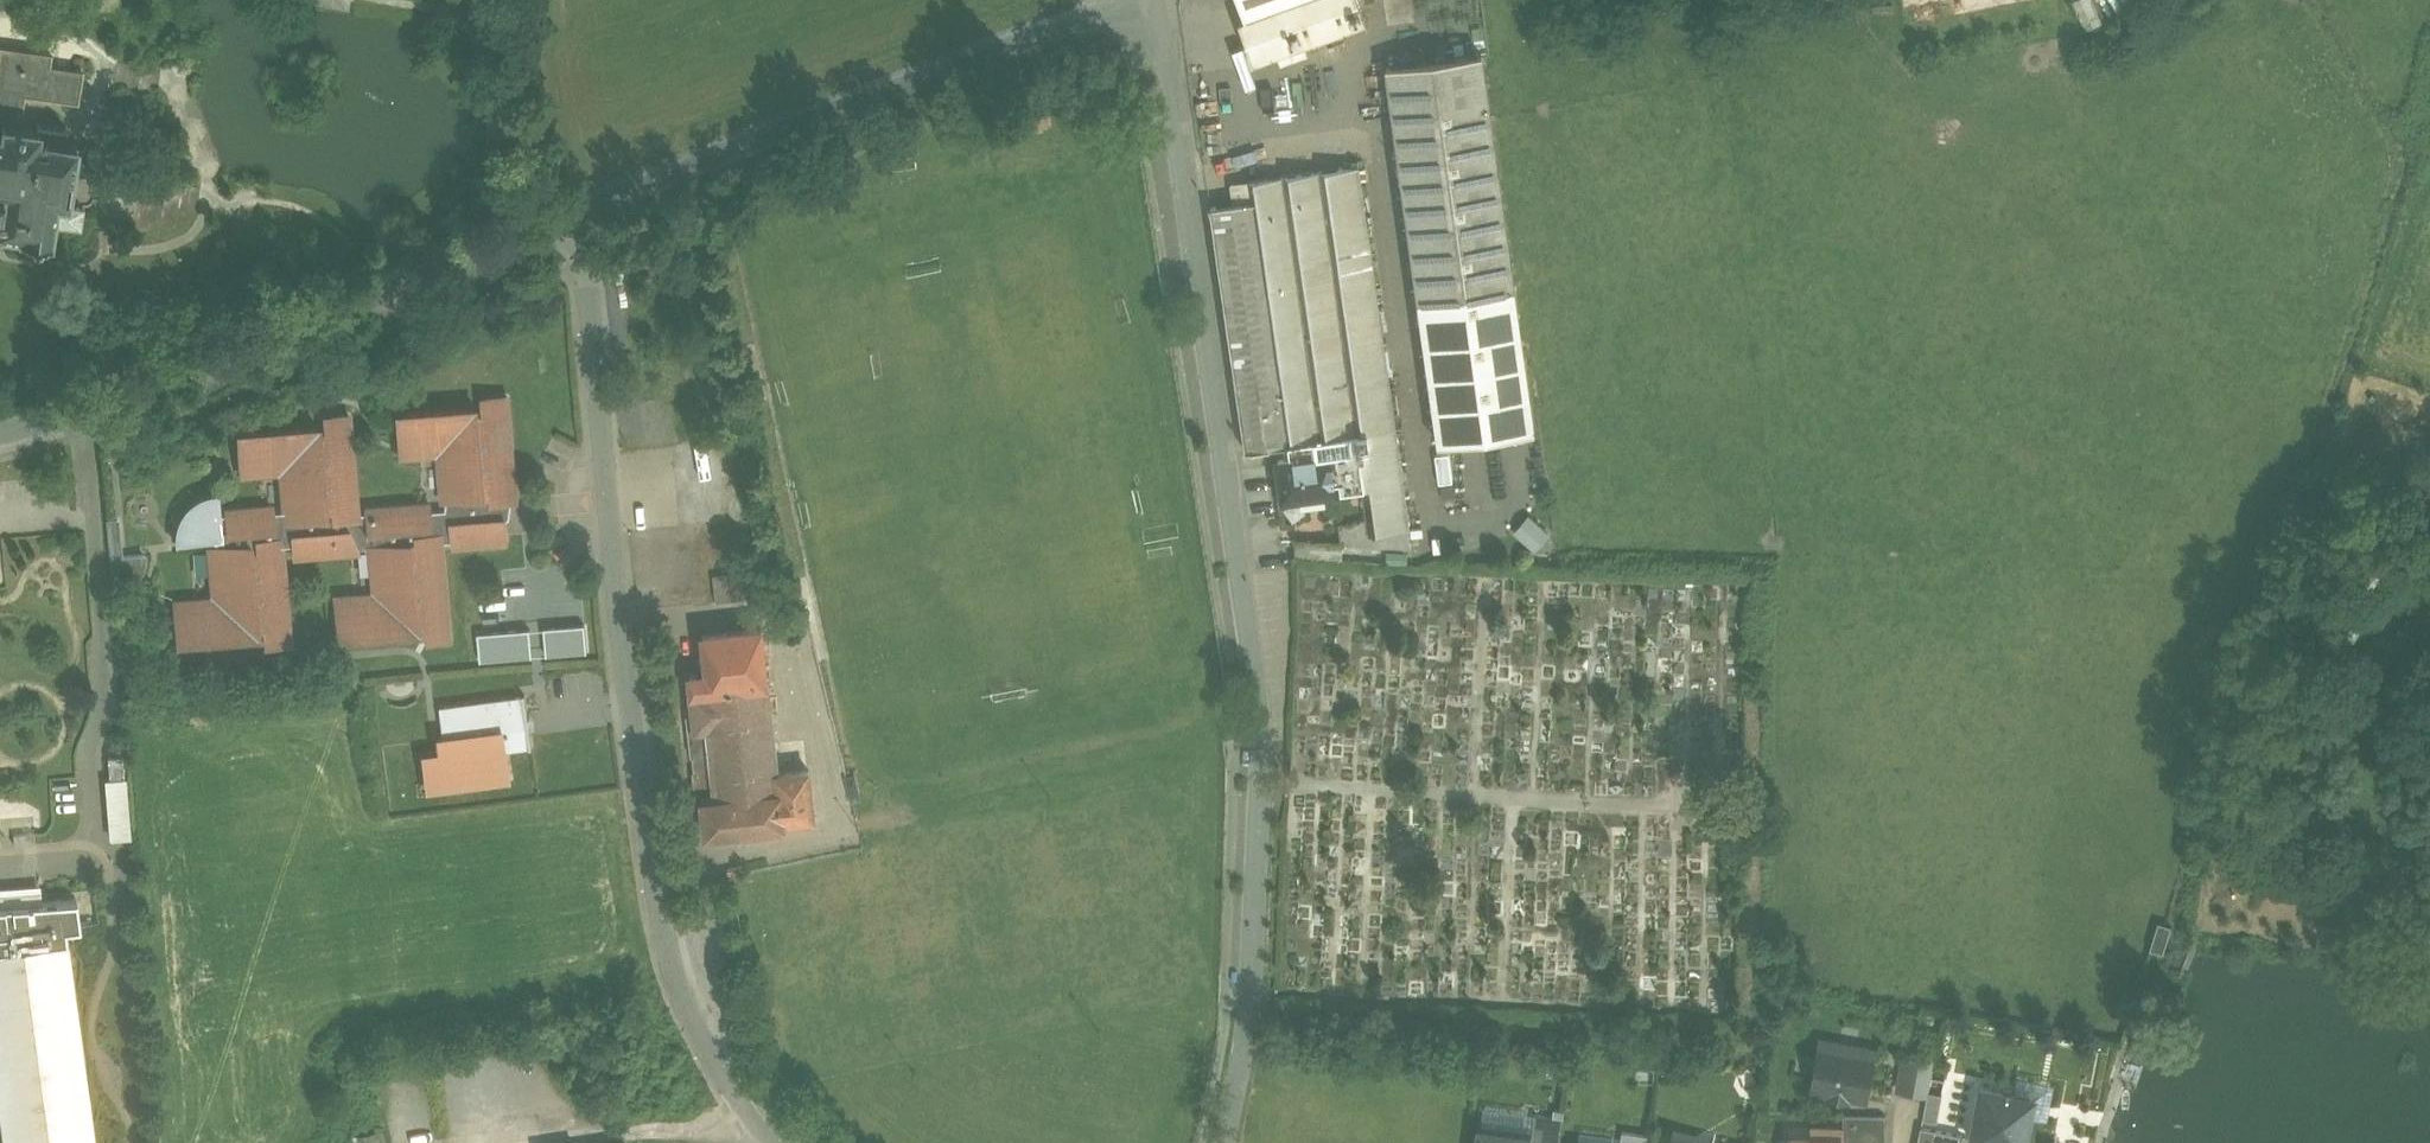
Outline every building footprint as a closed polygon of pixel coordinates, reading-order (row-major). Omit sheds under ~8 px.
[(1239,21),(1254,62),(1367,21),(1359,0),(1297,0),(1246,18),(1239,21)] [(1246,18),(1297,0),(1240,0),(1246,18)] [(2074,2),(2086,28),(2102,20),(2093,0),(2078,0),(2074,2)] [(0,46),(0,132),(1,123),(19,125),(23,100),(24,100),(24,94),(46,98),(47,97),(77,101),(82,70),(51,66),(51,65),(50,65),(51,52),(30,49),(30,50),(0,46)] [(1482,52),(1387,66),(1439,444),(1535,431),(1482,52)] [(1,123),(0,132),(0,219),(7,220),(5,233),(18,234),(18,236),(24,237),(23,244),(44,247),(45,240),(50,241),(53,224),(81,228),(85,205),(67,203),(74,159),(77,143),(65,141),(67,126),(36,122),(36,127),(19,125),(1,123)] [(74,159),(67,203),(85,205),(91,203),(94,197),(96,186),(94,180),(89,176),(91,161),(74,159)] [(1358,166),(1249,181),(1252,202),(1211,208),(1246,452),(1291,445),(1293,459),(1332,454),(1334,466),(1346,464),(1348,479),(1336,481),(1338,491),(1364,487),(1369,521),(1371,534),(1409,529),(1358,166)] [(367,510),(367,514),(358,515),(349,416),(325,418),(326,434),(320,435),(319,428),(239,435),(241,460),(264,458),(269,469),(281,468),(285,513),(273,514),(272,508),(227,512),(228,516),(221,517),(219,495),(216,495),(217,500),(207,503),(198,507),(190,514),(185,523),(182,533),(181,543),(176,543),(177,545),(216,542),(217,549),(210,550),(214,605),(202,606),(200,618),(177,620),(179,645),(259,638),(259,631),(265,630),(266,647),(291,645),(282,547),(294,546),(295,558),(358,552),(357,549),(365,548),(370,548),(375,600),(363,601),(361,614),(337,616),(339,640),(420,633),(419,626),(426,625),(427,642),(451,640),(443,542),(455,541),(455,546),(507,542),(505,519),(497,519),(496,502),(516,500),(508,396),(484,398),(485,415),(478,416),(478,409),(397,415),(399,439),(423,437),(427,450),(439,449),(444,501),(447,500),(446,510),(431,511),(430,504),(367,510)] [(1293,459),(1279,461),(1284,499),(1307,496),(1308,502),(1319,501),(1318,494),(1338,491),(1336,481),(1348,479),(1346,464),(1334,466),(1332,454),(1293,459)] [(1517,533),(1539,551),(1555,533),(1532,514),(1517,533)] [(122,557),(118,521),(108,522),(114,591),(130,586),(141,573),(144,555),(122,557)] [(1369,521),(1339,525),(1342,544),(1342,545),(1343,545),(1372,547),(1371,534),(1369,521)] [(1409,529),(1371,534),(1372,547),(1411,549),(1409,529)] [(1342,544),(1296,541),(1296,543),(1295,558),(1343,560),(1343,545),(1342,545),(1342,544)] [(591,625),(482,630),(484,659),(593,654),(591,625)] [(763,628),(703,635),(708,673),(690,675),(692,692),(691,692),(695,729),(690,730),(693,755),(695,754),(697,772),(695,772),(698,800),(690,801),(692,816),(705,815),(707,835),(722,833),(723,838),(741,836),(740,831),(785,826),(785,821),(815,818),(810,770),(779,773),(769,683),(763,628)] [(523,696),(440,707),(445,739),(439,740),(446,787),(510,779),(506,750),(530,747),(530,748),(533,748),(526,694),(523,695),(523,696)] [(122,757),(108,758),(110,779),(124,778),(122,757)] [(6,1068),(9,1092),(0,1094),(0,1112),(4,1142),(94,1142),(66,931),(81,929),(77,901),(0,907),(0,1069),(6,1068)] [(1876,1048),(1820,1038),(1811,1087),(1830,1091),(1829,1095),(1847,1099),(1848,1094),(1867,1097),(1876,1048)] [(1982,1087),(1972,1138),(1998,1142),(2024,1142),(2033,1097),(2011,1092),(2012,1089),(2004,1087),(2003,1091),(1982,1087)] [(1536,1112),(1532,1136),(1532,1142),(1560,1142),(1564,1116),(1536,1112)] [(1844,1113),(1843,1127),(1846,1127),(1845,1140),(1854,1140),(1854,1142),(1858,1142),(1886,1142),(1885,1114),(1844,1113)] [(1921,1125),(1917,1142),(1961,1142),(1963,1133),(1921,1125)] [(1811,1126),(1811,1139),(1789,1138),(1788,1142),(1845,1142),(1845,1140),(1846,1127),(1843,1127),(1811,1126)] [(1481,1129),(1479,1142),(1532,1142),(1532,1136),(1481,1129)] [(1623,1129),(1621,1142),(1647,1142),(1649,1132),(1623,1129)] [(352,1136),(353,1142),(377,1142),(376,1132),(352,1136)]
